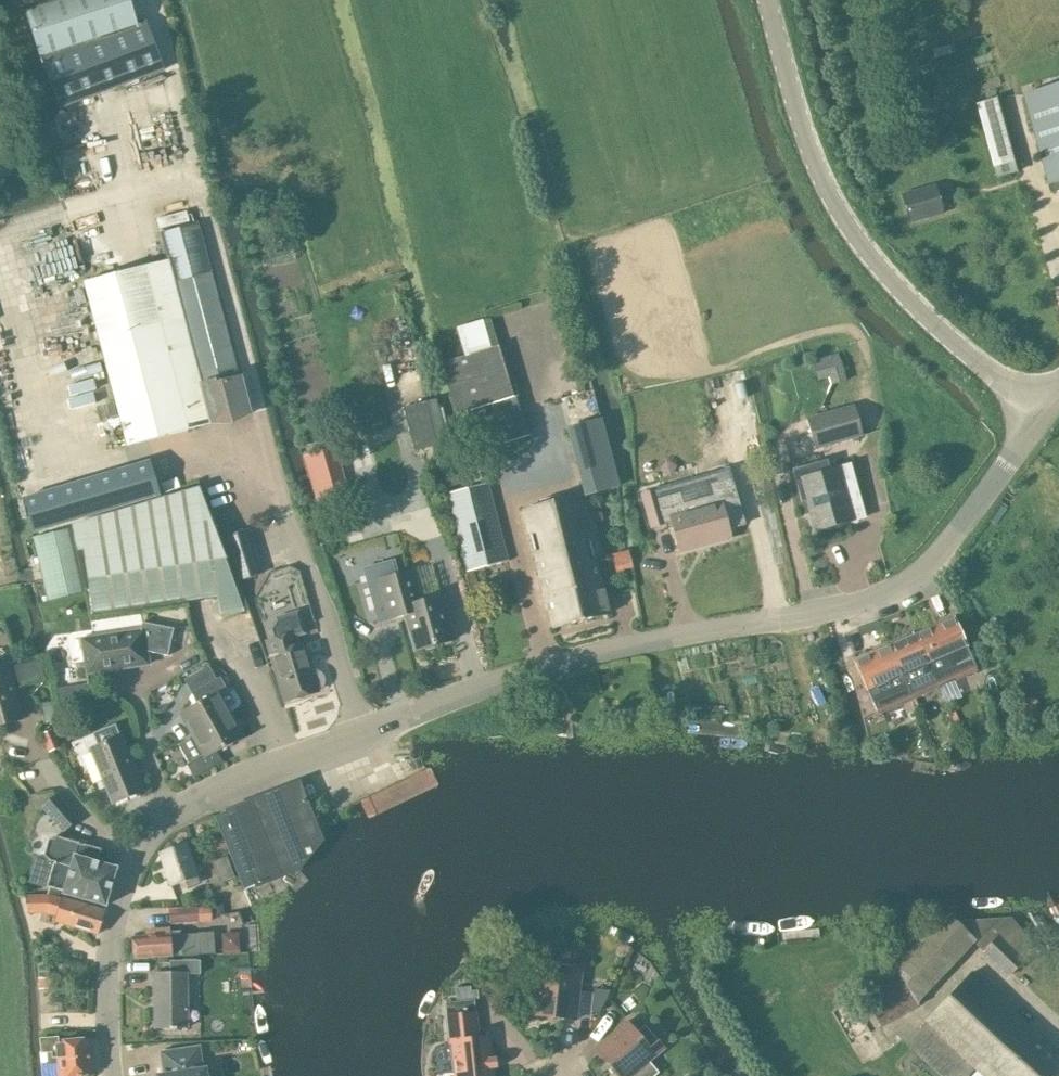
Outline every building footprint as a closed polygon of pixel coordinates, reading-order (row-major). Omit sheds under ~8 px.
[(42,59),(137,23),(129,0),(61,0),(26,12),(27,15),(42,59)] [(58,108),(164,70),(146,20),(137,23),(42,59),(41,59),(58,108)] [(1050,192),(1058,189),(1058,85),(1023,95),(1050,192)] [(934,185),(904,193),(912,221),(942,213),(940,209),(939,206),(934,185)] [(168,259),(202,382),(215,379),(216,382),(240,376),(199,221),(159,231),(166,259),(168,259)] [(198,383),(202,382),(168,259),(166,259),(83,282),(126,446),(208,424),(198,383)] [(469,353),(490,347),(482,319),(456,328),(464,355),(441,364),(457,414),(485,405),(469,353)] [(198,383),(208,424),(208,425),(252,413),(242,375),(240,376),(216,382),(215,379),(202,382),(198,383)] [(530,433),(519,395),(491,404),(502,443),(530,433)] [(425,401),(402,407),(413,450),(436,445),(425,401)] [(808,419),(816,448),(861,436),(853,406),(808,419)] [(602,417),(601,417),(567,427),(584,496),(620,486),(602,417)] [(438,465),(443,486),(481,477),(476,456),(438,465)] [(29,494),(21,497),(31,531),(39,528),(156,493),(146,460),(29,494)] [(801,503),(806,501),(815,531),(854,520),(845,491),(856,488),(849,464),(820,473),(817,462),(792,469),(801,503)] [(489,482),(445,493),(466,572),(509,560),(489,482)] [(237,593),(215,530),(199,486),(166,497),(71,525),(72,528),(32,537),(49,600),(86,594),(91,616),(214,597),(214,596),(237,593)] [(657,489),(640,494),(650,528),(667,523),(657,489)] [(609,613),(591,543),(579,496),(523,511),(553,627),(609,613)] [(729,532),(720,501),(717,502),(715,497),(702,501),(703,506),(671,515),(681,550),(698,545),(697,541),(729,532)] [(394,561),(363,569),(378,621),(389,618),(405,614),(415,649),(454,639),(442,595),(421,601),(412,570),(398,574),(394,561)] [(297,646),(294,638),(306,634),(299,610),(275,617),(268,630),(271,641),(268,642),(285,700),(313,692),(312,690),(321,688),(323,684),(324,680),(322,676),(320,673),(316,671),(312,672),(303,644),(297,646)] [(938,624),(915,634),(928,662),(939,686),(977,669),(955,618),(939,625),(938,624)] [(141,621),(140,630),(82,639),(87,673),(148,663),(147,651),(168,656),(174,628),(141,621)] [(915,634),(888,646),(909,699),(939,686),(928,662),(915,634)] [(909,699),(888,646),(867,655),(868,657),(855,663),(877,713),(909,699)] [(41,659),(14,665),(19,687),(46,680),(41,659)] [(21,719),(6,663),(0,664),(0,725),(21,719)] [(183,679),(196,703),(180,712),(192,735),(193,735),(231,714),(220,695),(228,690),(220,676),(217,679),(209,665),(183,679)] [(69,687),(58,688),(60,703),(71,701),(69,687)] [(41,703),(44,724),(57,722),(53,701),(41,703)] [(178,743),(189,762),(186,763),(194,777),(223,761),(218,752),(244,738),(231,714),(193,735),(192,735),(178,743)] [(143,791),(121,736),(120,736),(115,724),(93,733),(98,745),(90,748),(112,803),(143,791)] [(43,734),(50,751),(62,745),(55,728),(43,734)] [(215,813),(244,887),(255,883),(256,886),(302,868),(323,840),(299,780),(215,813)] [(80,818),(57,792),(41,807),(64,833),(80,818)] [(47,887),(62,891),(61,894),(106,907),(117,868),(97,862),(102,847),(85,842),(84,844),(56,836),(55,838),(48,839),(44,854),(49,859),(54,861),(47,887)] [(200,883),(197,877),(186,843),(160,852),(172,886),(185,881),(188,888),(200,883)] [(227,856),(214,860),(221,881),(234,877),(227,856)] [(104,910),(62,898),(62,899),(49,896),(27,896),(28,912),(47,912),(58,914),(56,921),(97,933),(104,910)] [(224,915),(222,900),(212,901),(214,916),(224,915)] [(197,907),(198,922),(212,921),(211,906),(197,907)] [(168,909),(169,924),(197,922),(196,907),(168,909)] [(902,978),(864,996),(881,1026),(918,1005),(917,1002),(972,943),(982,953),(998,936),(1024,961),(1038,947),(1012,917),(959,920),(954,914),(936,917),(893,964),(902,978)] [(213,931),(207,932),(197,932),(197,933),(170,935),(169,928),(148,929),(149,936),(133,937),(134,958),(171,955),(214,953),(213,931)] [(998,936),(982,953),(1008,978),(1009,978),(1014,972),(1024,961),(998,936)] [(169,960),(169,972),(153,973),(154,1028),(188,1028),(187,974),(201,974),(201,959),(169,960)] [(550,975),(536,973),(531,1014),(576,1019),(582,967),(572,966),(551,964),(550,975)] [(977,1068),(986,1075),(1041,1075),(1058,1056),(1058,1055),(971,972),(926,1019),(977,1068)] [(49,978),(38,979),(39,990),(50,989),(49,978)] [(470,987),(454,988),(456,1002),(474,1000),(478,999),(477,990),(471,991),(470,987)] [(593,989),(590,1012),(599,1012),(609,991),(593,989)] [(451,1075),(494,1075),(493,1068),(497,1068),(496,1057),(492,1057),(490,1036),(479,1037),(476,1012),(446,1015),(449,1043),(452,1043),(455,1074),(451,1075)] [(977,1068),(926,1019),(905,1041),(941,1075),(969,1075),(977,1068)] [(627,1021),(594,1048),(618,1075),(654,1075),(659,1072),(649,1060),(664,1047),(658,1041),(644,1025),(636,1032),(627,1021)] [(59,1063),(60,1075),(84,1075),(93,1075),(90,1042),(59,1045),(58,1036),(39,1037),(40,1054),(46,1053),(47,1064),(59,1063)] [(205,1070),(203,1070),(200,1047),(163,1053),(166,1075),(165,1075),(206,1075),(205,1070)]
